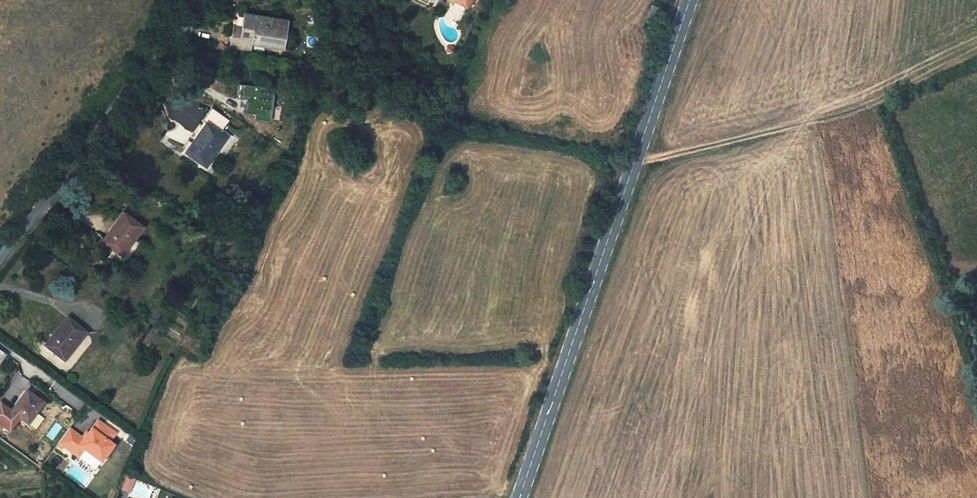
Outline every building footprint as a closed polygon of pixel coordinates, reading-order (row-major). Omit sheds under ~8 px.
[(453,0),(407,0),(403,14),(417,19),(422,6),(456,18),(461,3),(453,0)] [(281,25),(238,17),(235,31),(227,30),(224,49),(245,53),(247,46),(277,52),(281,25)] [(234,139),(232,138),(225,132),(220,137),(214,133),(224,120),(205,107),(196,120),(201,123),(187,143),(183,140),(177,147),(181,150),(179,153),(201,169),(222,139),(228,143),(230,144),(234,139)] [(137,227),(115,212),(95,241),(116,256),(137,227)] [(85,336),(65,321),(43,350),(64,365),(85,336)] [(18,421),(27,428),(42,407),(26,396),(21,403),(20,402),(10,415),(0,408),(0,428),(9,434),(18,421)] [(114,437),(97,425),(83,443),(68,432),(55,449),(59,452),(62,449),(77,461),(82,454),(100,467),(112,450),(107,446),(114,437)] [(123,482),(117,496),(121,497),(126,497),(131,484),(123,482)]
